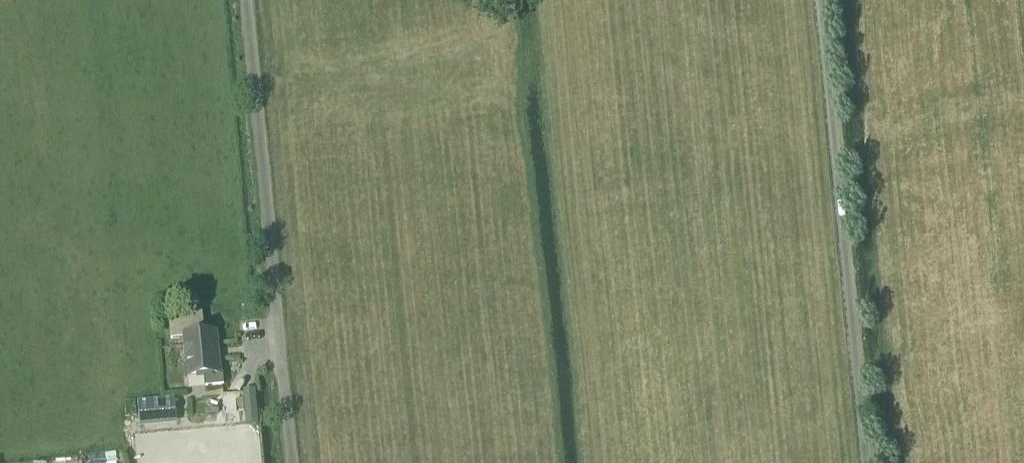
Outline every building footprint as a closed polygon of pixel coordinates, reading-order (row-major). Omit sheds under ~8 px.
[(184,345),(187,378),(205,376),(206,387),(224,386),(222,373),(220,373),(216,332),(204,333),(202,313),(168,316),(170,340),(179,339),(179,345),(184,345)] [(244,389),(246,413),(258,412),(255,388),(244,389)] [(141,429),(178,425),(175,399),(138,403),(141,429)]
